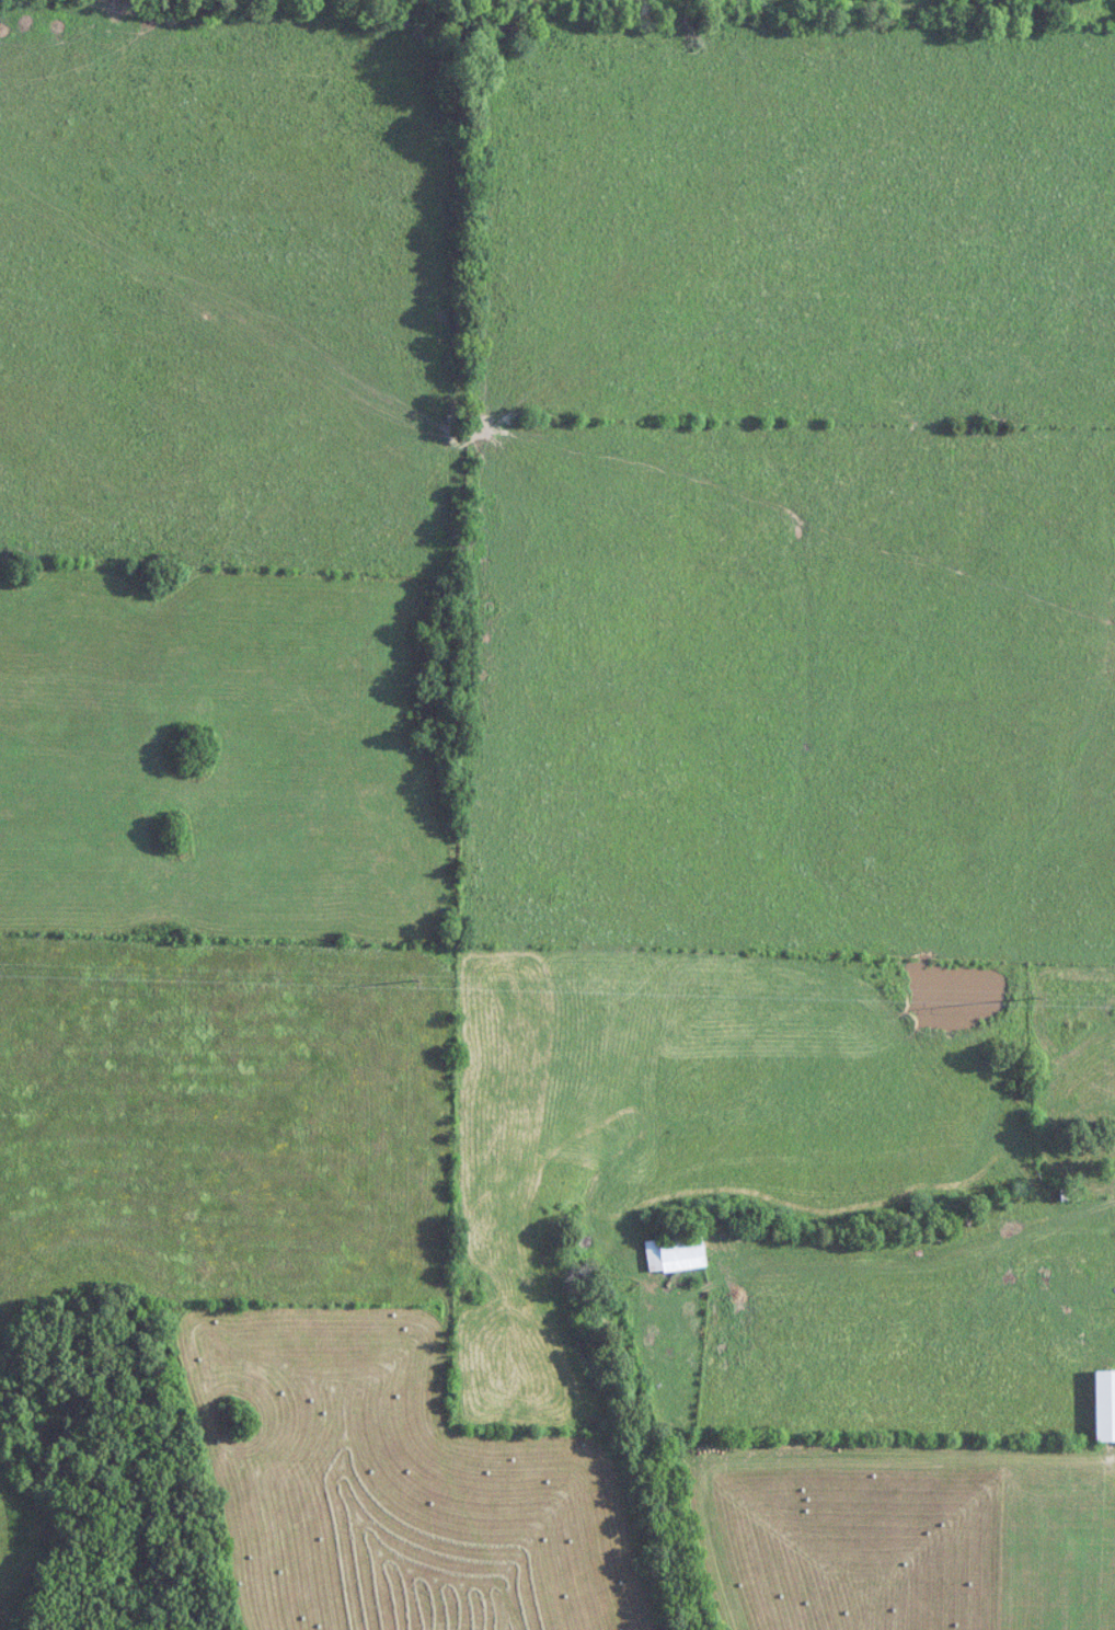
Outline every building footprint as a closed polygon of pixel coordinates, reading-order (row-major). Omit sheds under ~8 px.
[(646,1241),(649,1274),(707,1268),(704,1234),(646,1241)] [(1106,1369),(1114,1369),(1114,1438),(1106,1438),(1106,1369)]
